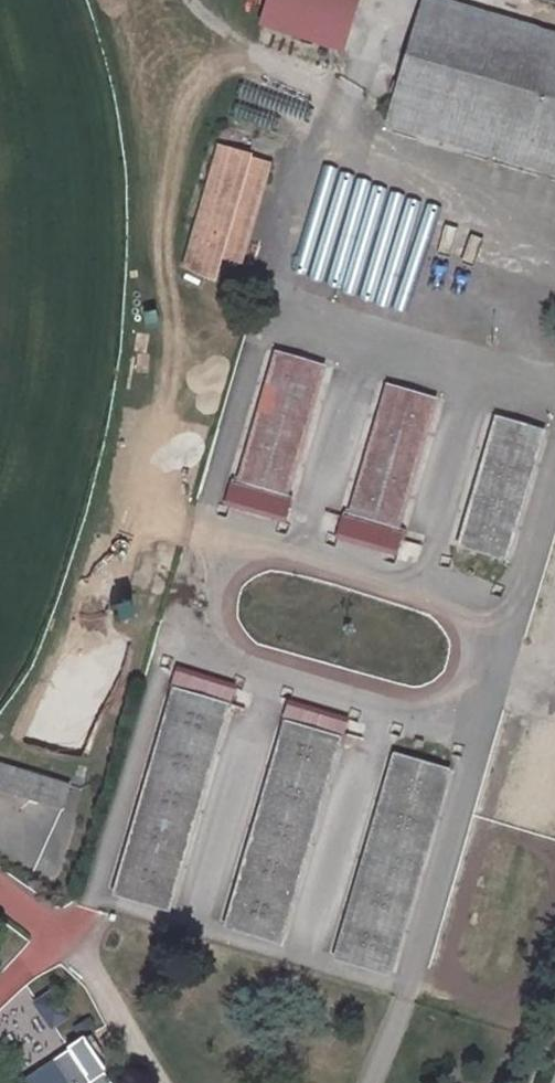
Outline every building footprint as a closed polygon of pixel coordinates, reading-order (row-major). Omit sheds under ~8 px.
[(346,49),(361,0),(276,0),(268,26),(346,49)] [(441,0),(433,0),(396,127),(554,172),(554,32),(441,0)] [(274,164),(222,149),(186,271),(220,281),(227,259),(245,265),(274,164)] [(327,368),(281,353),(242,479),(237,478),(228,504),(287,522),(296,493),(289,491),(327,368)] [(439,402),(390,387),(353,512),(348,511),(340,538),(402,556),(410,529),(402,527),(439,402)] [(549,432),(499,417),(459,549),(509,564),(549,432)] [(238,685),(178,667),(171,691),(175,692),(116,891),(172,907),(238,685)] [(354,721),(290,702),(283,727),(289,729),(232,921),(282,936),(340,743),(347,745),(354,721)] [(454,767),(398,751),(339,957),(394,973),(454,767)] [(0,763),(0,787),(64,806),(71,783),(0,763)] [(84,1039),(68,1050),(89,1081),(105,1070),(84,1039)] [(89,1081),(68,1050),(64,1044),(49,1054),(43,1045),(16,1063),(30,1082),(90,1082),(89,1081)]
